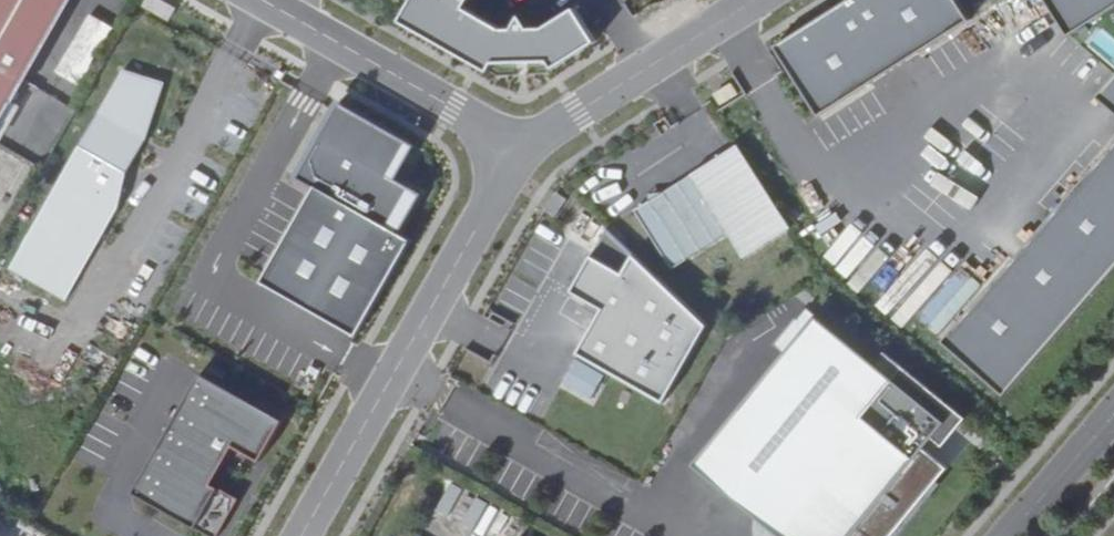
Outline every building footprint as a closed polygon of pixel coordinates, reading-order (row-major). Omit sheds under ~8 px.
[(54,0),(0,0),(0,95),(54,0)] [(140,5),(165,19),(172,6),(161,0),(143,0),(140,5)] [(399,20),(486,70),(490,63),(545,61),(551,70),(600,39),(580,8),(550,28),(532,28),(526,18),(520,28),(502,28),(465,7),(469,0),(411,0),(399,20)] [(774,46),(819,116),(971,20),(958,0),(847,0),(774,46)] [(1068,36),(1113,7),(1113,0),(1046,0),(1068,36)] [(82,85),(107,23),(82,13),(56,75),(82,85)] [(124,50),(13,267),(66,294),(177,77),(124,50)] [(1097,96),(1113,111),(1113,76),(1097,96)] [(731,84),(714,95),(720,105),(738,94),(731,84)] [(391,175),(411,142),(340,101),(324,128),(343,139),(328,164),(319,158),(305,182),(314,187),(261,281),(358,336),(412,239),(398,231),(421,192),(391,175)] [(343,139),(324,128),(296,177),(305,182),(319,158),(328,164),(343,139)] [(943,341),(1006,395),(1113,271),(1113,144),(943,341)] [(738,145),(664,192),(669,201),(656,210),(650,201),(635,210),(673,269),(729,233),(745,257),(792,228),(738,145)] [(555,191),(544,209),(555,215),(565,197),(555,191)] [(649,194),(650,201),(656,210),(669,201),(664,192),(649,194)] [(605,227),(590,254),(622,272),(633,253),(605,227)] [(622,272),(590,254),(570,290),(601,308),(576,352),(662,401),(706,323),(633,253),(622,272)] [(797,321),(806,328),(785,354),(695,465),(783,535),(896,535),(939,483),(934,479),(945,465),(925,448),(947,421),(807,308),(797,321)] [(806,328),(797,321),(795,319),(774,345),(785,354),(806,328)] [(144,498),(211,535),(232,535),(250,504),(225,490),(246,453),(271,467),(295,426),(212,378),(144,498)]
